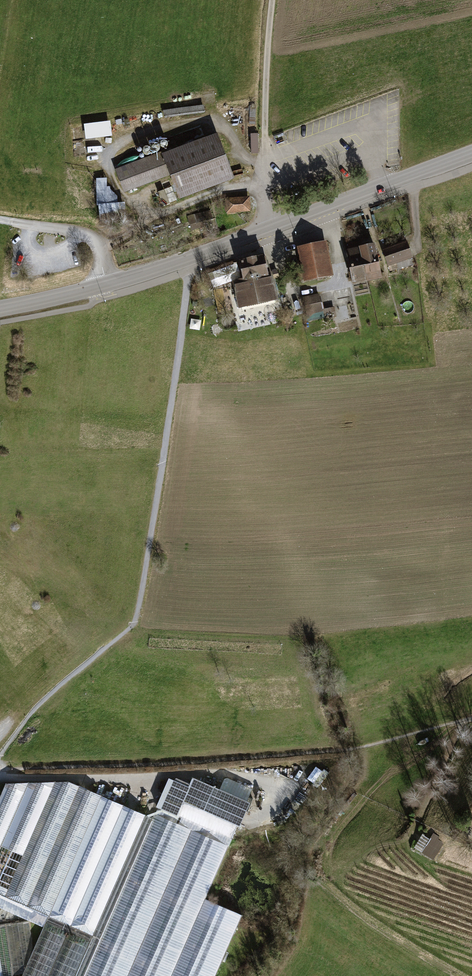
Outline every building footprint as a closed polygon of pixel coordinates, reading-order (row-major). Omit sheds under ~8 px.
[(85,123),(86,139),(113,138),(112,122),(85,123)] [(162,152),(115,170),(124,193),(169,176),(179,201),(234,180),(217,134),(163,154),(162,152)] [(165,205),(173,203),(169,188),(160,191),(165,205)] [(250,197),(225,198),(226,213),(251,212),(250,197)] [(210,210),(187,216),(191,231),(205,227),(203,222),(213,219),(210,210)] [(327,241),(297,247),(304,283),(334,277),(327,241)] [(360,241),(344,244),(353,284),(367,281),(360,247),(361,247),(360,241)] [(407,241),(382,250),(388,267),(390,272),(396,270),(396,271),(414,265),(412,259),(413,258),(407,241)] [(375,244),(361,247),(360,247),(367,281),(368,282),(383,279),(375,244)] [(264,254),(238,260),(239,262),(237,263),(240,276),(242,276),(243,279),(233,281),(239,309),(278,301),(274,283),(273,283),(272,279),(279,277),(278,272),(273,273),(272,272),(268,273),(264,254)] [(319,294),(302,297),(307,321),(324,318),(325,321),(337,318),(334,307),(322,309),(319,294)] [(157,806),(177,815),(178,814),(232,837),(238,825),(240,826),(251,801),(193,776),(189,785),(170,777),(157,806)] [(69,780),(6,782),(0,796),(0,908),(44,926),(33,950),(23,973),(22,975),(216,975),(243,914),(206,898),(229,845),(175,821),(155,813),(153,817),(69,780)] [(433,833),(421,853),(433,860),(444,842),(438,839),(439,836),(433,833)] [(33,950),(29,921),(0,925),(0,975),(14,975),(14,974),(23,973),(33,950)]
